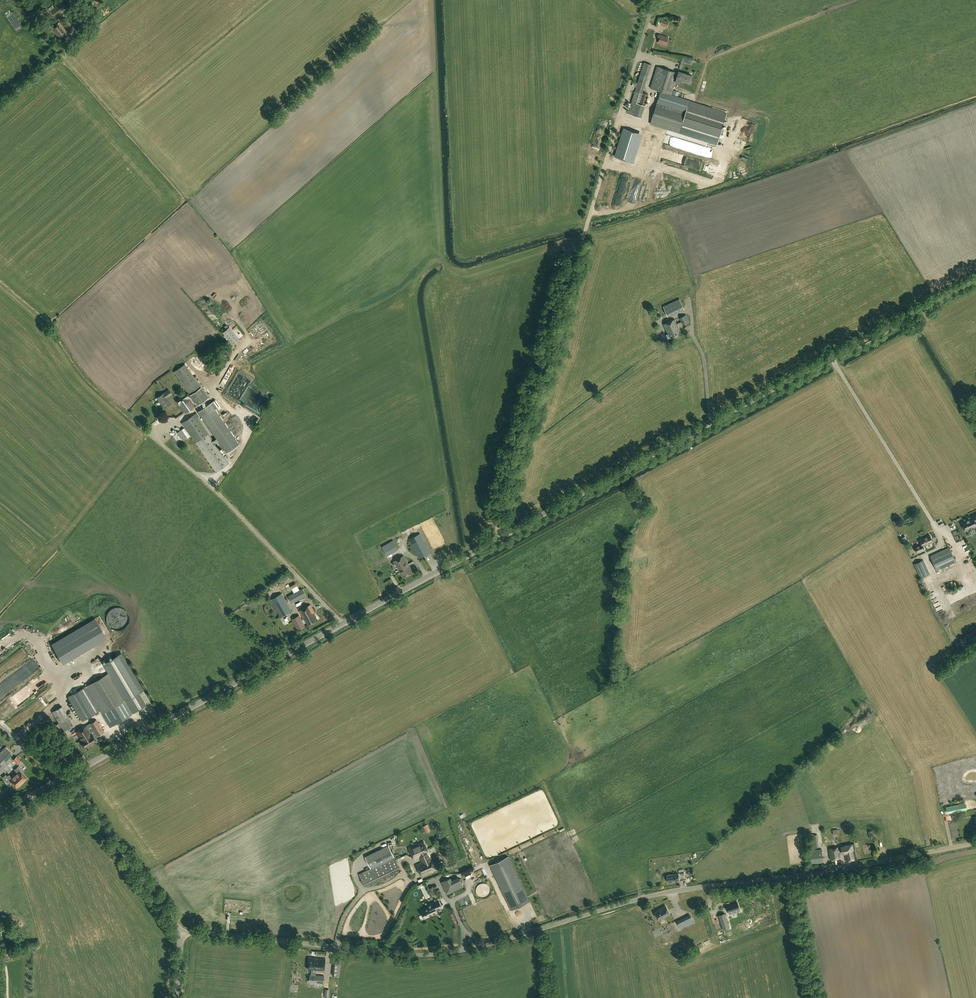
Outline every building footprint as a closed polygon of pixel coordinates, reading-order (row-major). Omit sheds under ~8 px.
[(48,8),(50,11),(56,18),(57,17),(60,20),(62,18),(59,15),(68,7),(63,0),(54,8),(52,5),(48,8)] [(65,22),(66,24),(63,26),(59,22),(51,29),(59,39),(68,32),(66,29),(72,24),(68,19),(65,22)] [(668,37),(660,35),(658,34),(657,38),(659,38),(658,43),(665,45),(668,37)] [(632,101),(644,105),(648,94),(642,92),(651,64),(644,62),(632,101)] [(681,83),(681,81),(683,75),(678,73),(657,66),(650,88),(671,95),(676,82),(681,83)] [(684,73),(683,75),(681,81),(690,83),(692,76),(684,73)] [(689,102),(686,111),(657,102),(655,108),(650,124),(679,133),(716,145),(726,115),(689,102)] [(623,128),(614,156),(629,161),(638,133),(623,128)] [(681,298),(664,303),(667,313),(684,308),(681,298)] [(686,315),(679,318),(681,321),(677,324),(674,319),(664,324),(668,334),(669,333),(672,338),(681,333),(678,327),(683,325),(689,322),(686,315)] [(229,327),(223,332),(233,344),(239,339),(229,327)] [(188,366),(194,375),(203,370),(197,360),(188,366)] [(184,364),(174,372),(190,395),(201,387),(184,364)] [(203,373),(209,378),(214,372),(207,368),(203,373)] [(208,398),(201,387),(190,395),(197,406),(208,398)] [(163,393),(157,398),(165,408),(171,404),(166,397),(172,394),(169,390),(164,393),(163,393)] [(187,393),(176,400),(179,405),(186,414),(195,407),(188,398),(190,397),(187,393)] [(216,398),(214,400),(221,410),(223,408),(216,398)] [(216,439),(213,441),(215,444),(218,441),(226,453),(239,444),(211,403),(198,412),(216,439)] [(215,444),(213,441),(195,414),(182,423),(181,423),(182,425),(183,424),(216,472),(229,463),(215,444)] [(975,523),(975,522),(975,515),(973,517),(973,518),(962,523),(965,531),(969,529),(970,531),(974,529),(973,528),(975,527),(975,523)] [(409,539),(419,558),(430,553),(420,534),(409,539)] [(919,540),(921,545),(915,548),(917,553),(924,550),(923,547),(933,542),(930,535),(919,540)] [(387,556),(398,549),(393,540),(382,547),(387,556)] [(937,571),(956,562),(949,547),(930,556),(937,571)] [(413,572),(410,566),(404,556),(394,561),(404,578),(413,572)] [(382,557),(378,560),(384,570),(388,567),(382,557)] [(914,564),(920,578),(929,574),(923,560),(914,564)] [(302,589),(300,590),(296,583),(282,590),(286,597),(289,595),(293,602),(306,595),(302,589)] [(292,611),(282,594),(271,599),(281,617),(292,611)] [(304,619),(308,626),(317,620),(314,613),(315,613),(310,605),(299,611),(303,619),(304,619)] [(305,627),(299,615),(293,619),(299,630),(305,627)] [(95,618),(52,644),(62,661),(105,636),(95,618)] [(21,653),(18,649),(0,660),(0,666),(21,653)] [(81,653),(87,664),(93,662),(87,651),(81,653)] [(102,714),(125,701),(131,709),(133,713),(146,705),(144,702),(139,693),(144,690),(121,652),(115,656),(113,654),(112,655),(113,657),(109,660),(107,658),(106,658),(107,661),(103,664),(109,673),(68,697),(82,721),(100,710),(102,714)] [(82,678),(88,675),(83,667),(76,672),(79,677),(81,676),(82,678)] [(44,703),(34,709),(36,712),(46,705),(44,703)] [(63,730),(73,725),(62,706),(52,712),(59,723),(53,726),(59,737),(65,734),(63,730)] [(15,720),(21,713),(18,710),(12,717),(15,720)] [(104,733),(96,720),(87,725),(94,738),(104,733)] [(96,741),(94,738),(87,725),(76,732),(82,742),(81,742),(84,748),(96,741)] [(12,755),(5,748),(0,753),(0,768),(12,755)] [(13,760),(17,765),(21,761),(17,756),(13,760)] [(16,772),(14,774),(22,783),(27,778),(20,771),(20,770),(17,767),(15,770),(16,772)] [(22,783),(14,774),(11,777),(9,775),(7,776),(6,774),(3,777),(7,782),(10,780),(17,787),(22,783)] [(950,806),(951,812),(963,810),(962,804),(950,806)] [(837,826),(832,831),(836,834),(840,830),(837,826)] [(436,869),(423,841),(408,849),(414,860),(419,858),(420,859),(422,862),(416,865),(421,877),(436,869)] [(844,854),(846,861),(857,859),(855,849),(854,843),(841,846),(842,854),(844,854)] [(371,868),(394,857),(389,845),(365,856),(371,868)] [(828,849),(830,860),(840,858),(839,847),(828,849)] [(811,864),(823,862),(821,849),(809,851),(811,864)] [(490,865),(511,910),(530,901),(508,856),(490,865)] [(365,886),(400,869),(394,857),(359,874),(365,886)] [(484,872),(484,871),(482,869),(477,872),(479,874),(481,873),(484,877),(486,875),(484,872)] [(668,882),(679,880),(678,873),(667,875),(668,882)] [(448,878),(442,882),(447,893),(464,885),(460,878),(453,882),(449,881),(448,878)] [(423,904),(434,898),(431,892),(420,898),(423,904)] [(683,906),(688,904),(690,908),(696,906),(695,901),(692,902),(691,898),(681,901),(683,906)] [(436,910),(441,907),(438,900),(428,905),(429,907),(425,909),(428,916),(437,912),(436,910)] [(736,902),(725,905),(728,914),(738,911),(736,902)] [(184,904),(180,906),(186,917),(190,915),(184,904)] [(658,919),(670,914),(666,906),(661,908),(661,909),(655,912),(658,919)] [(723,914),(718,916),(722,931),(728,929),(723,914)] [(685,927),(681,919),(677,922),(681,929),(685,927)] [(312,970),(311,974),(315,974),(316,972),(315,971),(315,970),(324,971),(325,959),(315,958),(309,957),(308,969),(312,970)] [(315,975),(315,974),(311,974),(311,975),(310,975),(309,982),(323,983),(324,976),(315,975)]
